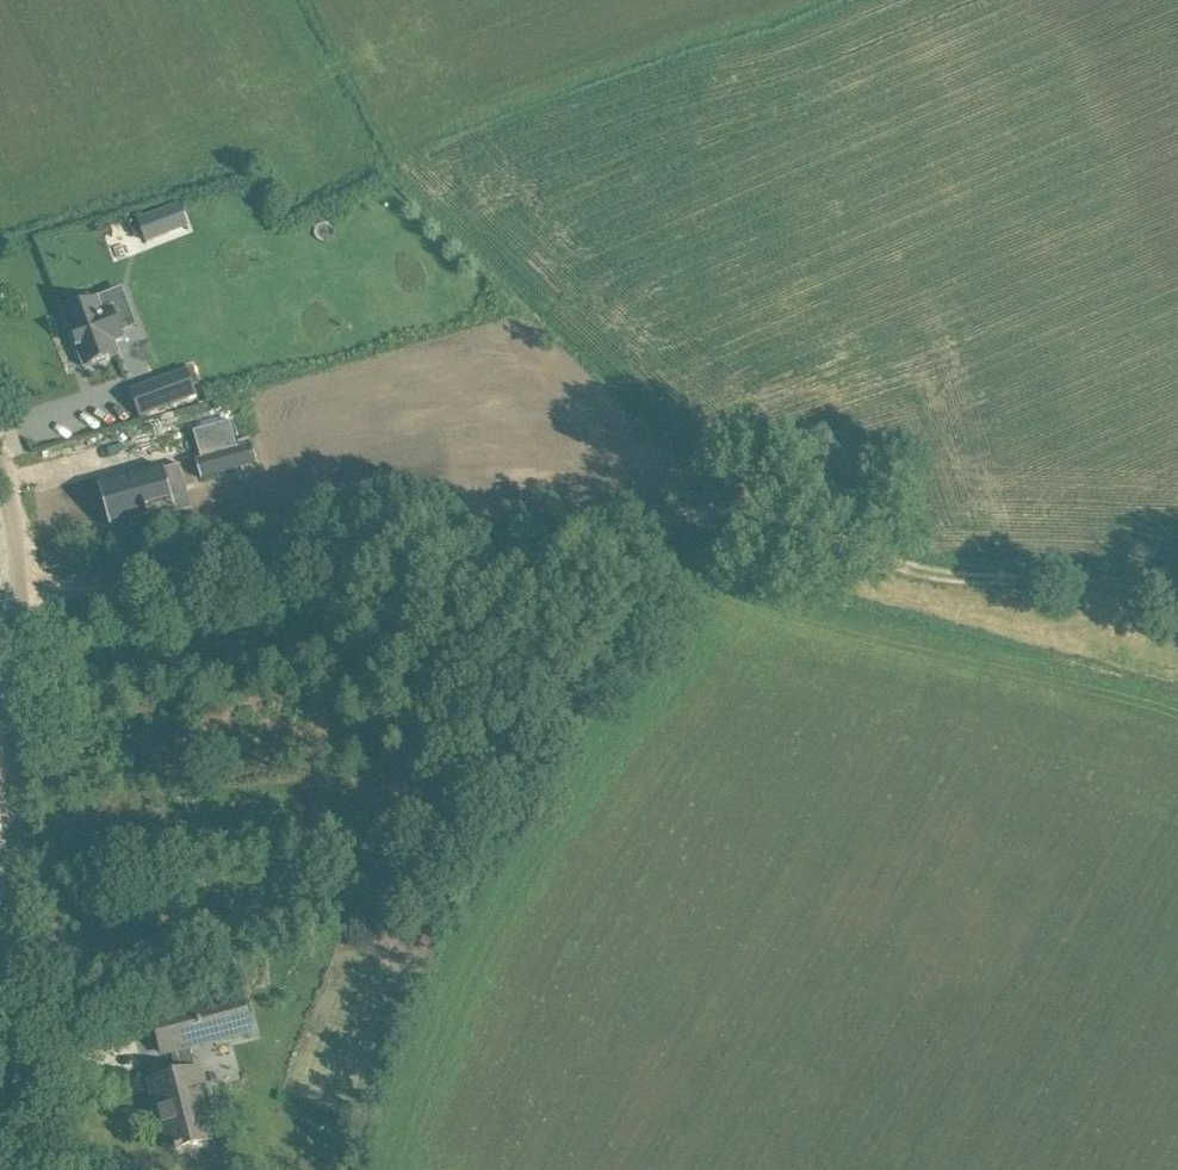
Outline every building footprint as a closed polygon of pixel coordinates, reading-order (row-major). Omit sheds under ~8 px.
[(161,210),(139,219),(147,241),(170,233),(161,210)] [(116,314),(105,318),(97,297),(90,300),(88,295),(69,303),(71,307),(63,310),(85,367),(119,355),(114,341),(124,337),(116,314)] [(186,369),(131,389),(141,416),(196,395),(186,369)] [(202,478),(257,462),(252,444),(238,447),(230,420),(193,430),(201,458),(196,459),(202,478)] [(116,494),(103,498),(111,525),(151,514),(149,505),(172,499),(166,480),(183,475),(180,464),(113,483),(116,494)] [(163,1125),(169,1150),(215,1138),(198,1069),(196,1069),(190,1046),(251,1031),(242,994),(154,1016),(163,1053),(171,1051),(177,1074),(152,1081),(152,1082),(159,1080),(170,1123),(163,1125)]
